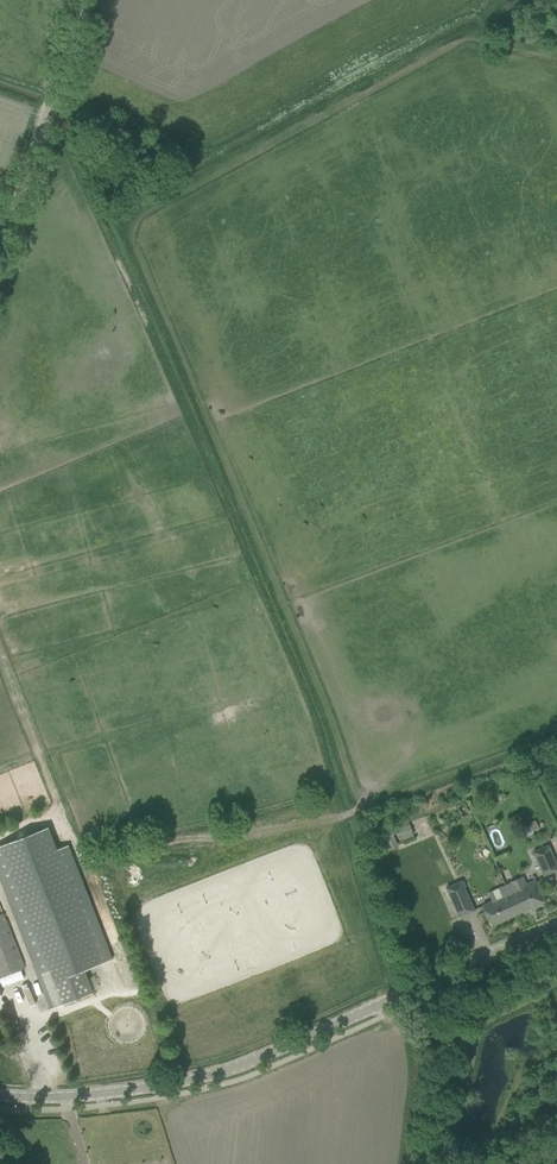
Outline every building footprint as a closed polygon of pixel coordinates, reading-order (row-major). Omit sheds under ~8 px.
[(532,831),(539,828),(535,820),(522,826),(528,840),(535,837),(532,831)] [(396,826),(379,833),(386,851),(398,846),(393,835),(410,827),(408,822),(407,822),(396,826)] [(46,998),(50,1009),(93,992),(84,970),(112,959),(68,845),(57,850),(48,827),(0,847),(0,881),(46,998)] [(544,876),(556,870),(556,865),(549,845),(533,852),(544,876)] [(521,877),(505,885),(518,914),(545,902),(540,891),(535,880),(525,884),(521,877)] [(446,888),(454,906),(459,917),(474,910),(461,881),(446,888)] [(518,914),(505,885),(489,892),(493,900),(482,905),(491,926),(518,914)] [(24,968),(3,913),(0,915),(0,978),(24,968)]
